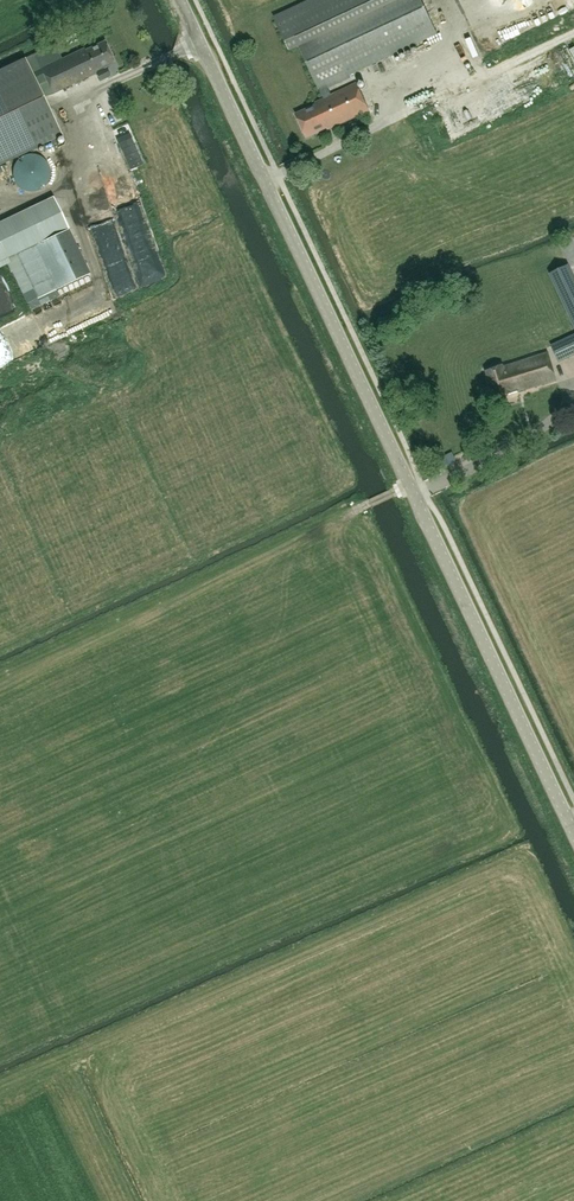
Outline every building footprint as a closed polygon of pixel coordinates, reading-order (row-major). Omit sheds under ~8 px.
[(274,18),(288,49),(298,45),(323,99),(315,103),(316,104),(295,114),(306,138),(331,126),(332,128),(368,111),(355,84),(331,95),(327,87),(348,78),(346,74),(435,33),(420,0),(312,0),(274,18)] [(573,63),(573,41),(542,56),(540,53),(522,62),(532,83),(573,63)] [(63,58),(40,69),(52,94),(66,88),(66,87),(96,73),(100,81),(111,76),(106,65),(113,62),(104,42),(85,51),(84,48),(63,58)] [(62,135),(43,96),(52,94),(40,69),(63,58),(56,43),(33,54),(0,70),(0,165),(62,135)] [(81,120),(86,129),(96,123),(91,114),(81,120)] [(100,148),(127,247),(150,240),(122,141),(100,148)] [(87,182),(101,213),(114,206),(99,176),(87,182)] [(8,262),(27,303),(38,298),(16,253),(68,229),(52,197),(0,222),(0,266),(8,262)] [(89,274),(68,229),(16,253),(38,298),(89,274)] [(100,245),(94,248),(100,260),(106,257),(100,245)] [(568,307),(566,308),(573,325),(573,281),(567,266),(552,273),(568,307)] [(551,346),(558,361),(573,354),(573,335),(551,346)] [(511,364),(503,367),(502,365),(486,371),(494,399),(529,388),(556,380),(548,353),(511,364)] [(556,410),(548,410),(548,421),(556,421),(556,410)]
